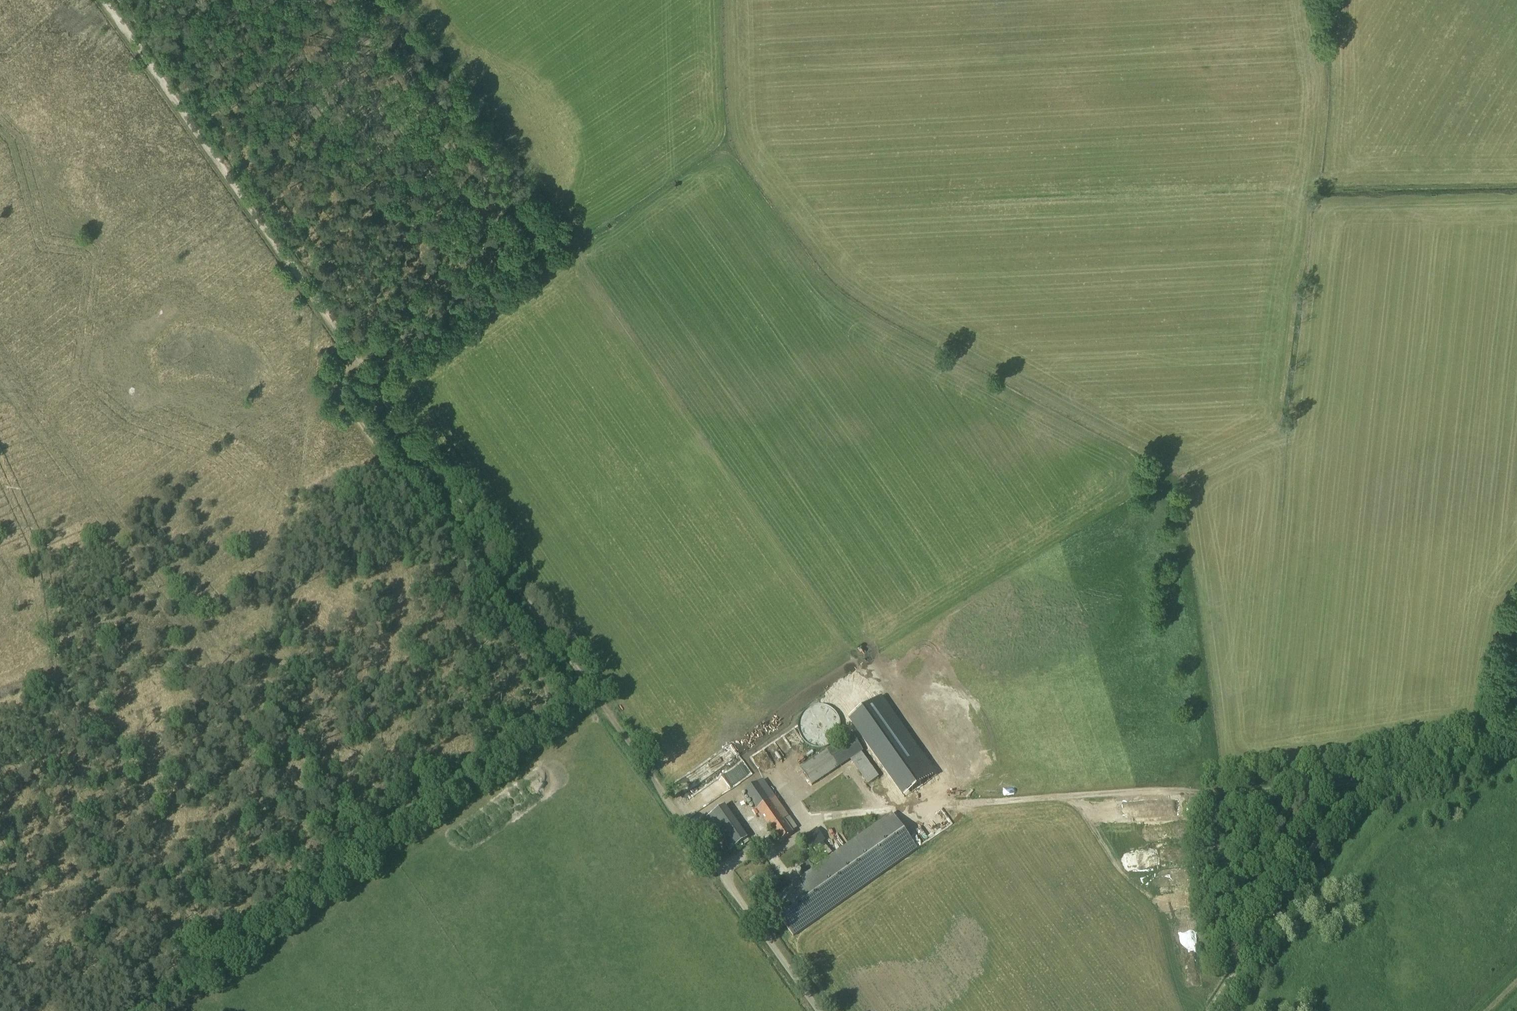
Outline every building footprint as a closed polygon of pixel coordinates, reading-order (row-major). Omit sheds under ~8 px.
[(827,749),(801,767),(812,784),(839,766),(827,749)] [(745,792),(780,843),(793,833),(784,820),(789,817),(763,780),(745,792)] [(744,837),(722,804),(705,815),(726,848),(744,837)] [(892,813),(813,869),(808,862),(799,869),(804,876),(769,901),(793,936),(917,849),(892,813)] [(826,823),(834,833),(841,828),(833,818),(826,823)] [(811,850),(826,839),(817,827),(802,837),(811,850)] [(1187,901),(1176,904),(1180,917),(1188,915),(1190,922),(1192,921),(1187,901)]
